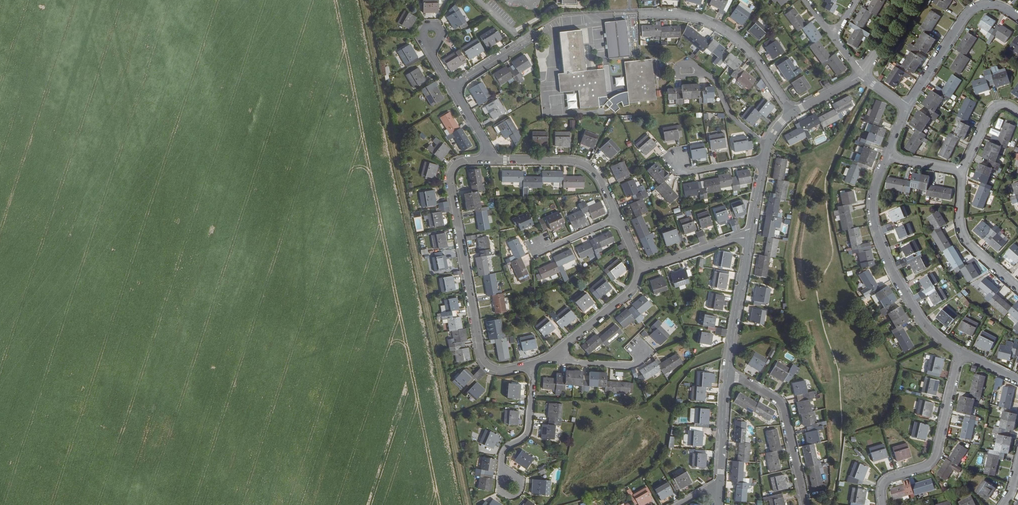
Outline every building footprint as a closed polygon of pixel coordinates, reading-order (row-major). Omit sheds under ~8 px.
[(451,0),(423,0),(423,12),(438,12),(438,7),(447,7),(451,0)] [(726,2),(728,3),(729,0),(711,0),(709,5),(719,9),(718,13),(722,15),(724,11),(722,10),(726,2)] [(824,8),(835,15),(837,11),(834,9),(836,6),(834,4),(836,0),(825,0),(824,1),(827,3),(824,8)] [(885,0),(873,0),(867,10),(872,13),(876,15),(885,0)] [(933,2),(945,10),(951,0),(935,0),(933,2)] [(451,15),(458,10),(455,5),(448,11),(451,15)] [(738,5),(730,17),(741,25),(750,14),(738,5)] [(863,29),(872,13),(867,10),(863,7),(854,23),(858,26),(863,29)] [(806,25),(793,8),(785,14),(798,31),(801,28),(806,25)] [(465,23),(458,10),(451,15),(446,17),(454,30),(460,26),(465,23)] [(404,11),(397,23),(409,30),(416,17),(404,11)] [(930,32),(940,16),(932,11),(922,26),(930,32)] [(991,27),(995,21),(985,15),(978,25),(982,27),(988,32),(986,35),(985,36),(989,38),(995,29),(991,27)] [(630,56),(626,20),(605,22),(609,59),(630,56)] [(758,21),(749,30),(759,40),(768,30),(758,21)] [(661,36),(660,27),(660,22),(655,22),(656,26),(642,26),(642,37),(661,36)] [(821,37),(810,22),(806,25),(801,28),(813,43),(817,40),(821,37)] [(1005,42),(1012,31),(1002,25),(998,31),(995,29),(989,38),(992,41),(995,36),(1005,42)] [(857,48),(864,35),(867,38),(870,33),(863,29),(858,26),(856,30),(848,42),(857,48)] [(935,39),(928,34),(930,32),(922,26),(920,29),(924,32),(920,39),(931,46),(935,39)] [(679,37),(679,27),(660,27),(661,36),(661,38),(679,37)] [(706,41),(690,28),(683,36),(700,49),(706,41)] [(499,41),(497,38),(500,36),(496,31),(494,29),(479,38),(486,49),(499,41)] [(557,74),(559,92),(577,90),(580,109),(603,106),(604,104),(615,113),(616,111),(619,109),(616,104),(620,102),(623,107),(625,106),(628,105),(628,103),(656,101),(652,60),(625,63),(627,93),(623,93),(618,95),(614,97),(611,98),(608,101),(607,100),(604,69),(585,71),(580,31),(558,33),(563,73),(557,74)] [(965,55),(976,38),(968,33),(957,50),(961,52),(965,55)] [(1017,37),(1010,48),(1017,53),(1017,38),(1017,37)] [(480,53),(478,50),(482,47),(476,39),(461,49),(468,60),(480,53)] [(931,46),(920,39),(915,46),(911,43),(909,46),(917,52),(919,49),(926,53),(931,46)] [(711,52),(718,44),(713,40),(710,44),(706,41),(700,49),(703,52),(706,48),(711,52)] [(765,48),(772,59),(784,52),(776,40),(765,48)] [(830,57),(817,40),(813,43),(809,46),(822,63),(826,60),(830,57)] [(721,53),(723,50),(724,49),(718,44),(711,52),(717,57),(714,61),(717,63),(723,55),(721,53)] [(417,58),(409,45),(397,52),(405,65),(417,58)] [(922,59),(915,55),(917,52),(909,46),(907,50),(911,52),(907,59),(918,66),(922,59)] [(465,62),(458,51),(443,60),(445,63),(446,66),(450,72),(462,64),(465,62)] [(959,74),(969,58),(965,55),(961,52),(950,69),(959,74)] [(728,66),(735,58),(730,54),(728,55),(726,57),(723,55),(717,63),(720,66),(723,62),(728,66)] [(845,69),(834,54),(830,57),(826,60),(837,75),(845,69)] [(518,74),(530,66),(524,56),(511,63),(513,65),(515,70),(512,71),(518,80),(521,78),(518,74)] [(407,68),(419,61),(417,58),(405,65),(407,68)] [(737,66),(740,63),(735,58),(728,66),(734,70),(731,74),(734,77),(740,69),(737,66)] [(796,70),(788,58),(777,65),(787,81),(801,71),(799,68),(796,70)] [(913,73),(918,66),(907,59),(903,66),(898,63),(896,66),(904,71),(906,68),(913,73)] [(906,78),(909,74),(904,71),(896,66),(886,82),(894,87),(902,75),(906,78)] [(1001,72),(1000,70),(998,69),(997,67),(996,66),(991,67),(991,69),(993,75),(1001,72)] [(518,80),(512,71),(509,73),(507,69),(505,67),(491,75),(498,86),(512,78),(514,82),(518,80)] [(418,68),(406,75),(413,88),(425,81),(418,68)] [(755,81),(740,69),(734,77),(737,80),(744,85),(749,89),(755,81)] [(1010,83),(1006,70),(1001,72),(993,75),(991,69),(987,70),(990,80),(994,79),(995,83),(997,87),(1010,83)] [(988,85),(987,81),(990,80),(987,70),(984,71),(985,77),(972,82),(976,94),(989,89),(988,85)] [(791,83),(799,95),(810,87),(802,75),(791,83)] [(950,98),(961,80),(952,75),(943,89),(941,92),(950,98)] [(614,78),(616,86),(624,85),(623,76),(614,78)] [(755,84),(760,90),(766,85),(760,79),(755,84)] [(744,85),(737,80),(735,82),(742,88),(744,85)] [(442,100),(434,87),(437,85),(435,82),(420,90),(430,107),(442,100)] [(469,90),(476,103),(490,95),(482,82),(469,90)] [(691,99),(690,85),(685,85),(681,86),(682,94),(678,94),(679,104),(682,104),(682,99),(691,99)] [(702,103),(702,93),(699,93),(698,85),(694,85),(690,85),(691,99),(698,98),(698,103),(702,103)] [(713,98),(713,88),(709,88),(705,88),(705,93),(702,93),(702,103),(706,103),(706,98),(713,98)] [(679,104),(678,94),(675,94),(675,89),(671,89),(667,89),(668,99),(675,99),(675,104),(679,104)] [(950,98),(941,92),(939,95),(934,92),(932,91),(927,98),(939,105),(943,98),(948,101),(950,98)] [(566,94),(567,108),(576,108),(576,94),(566,94)] [(840,112),(853,105),(849,96),(832,105),(835,109),(840,118),(843,117),(840,112)] [(765,117),(774,107),(764,98),(755,109),(761,114),(765,117)] [(939,105),(927,98),(923,104),(930,109),(928,112),(937,118),(939,115),(934,112),(939,105)] [(967,120),(975,102),(966,98),(958,116),(967,120)] [(485,107),(493,119),(505,112),(497,100),(485,107)] [(880,119),(886,103),(876,100),(872,111),(869,116),(866,115),(865,117),(878,123),(880,119)] [(752,125),(761,114),(755,109),(751,106),(741,117),(752,125)] [(823,127),(840,118),(835,109),(818,118),(820,123),(823,127)] [(926,125),(931,118),(935,121),(937,118),(928,112),(926,115),(919,110),(915,117),(926,125)] [(460,128),(450,112),(441,118),(451,134),(460,128)] [(807,130),(820,123),(818,118),(815,114),(799,123),(806,136),(808,140),(811,138),(807,130)] [(967,132),(970,126),(967,125),(965,124),(967,120),(958,116),(956,120),(960,122),(958,128),(967,132)] [(878,123),(865,117),(863,121),(868,123),(872,125),(869,132),(882,137),(885,130),(880,128),(877,126),(878,123)] [(922,132),(926,125),(915,117),(910,124),(917,129),(915,132),(924,138),(926,134),(922,132)] [(519,138),(508,119),(496,126),(504,139),(506,139),(509,136),(511,140),(515,146),(519,138)] [(1009,141),(1015,125),(1005,121),(997,141),(1007,145),(1009,146),(1010,142),(1009,141)] [(806,136),(799,123),(796,125),(798,129),(785,136),(790,145),(806,136)] [(662,128),(664,142),(678,139),(678,137),(682,137),(680,125),(662,128)] [(473,146),(462,127),(460,128),(451,134),(449,135),(452,139),(455,137),(464,151),(473,146)] [(964,139),(967,132),(958,128),(954,134),(950,132),(948,136),(957,140),(959,137),(961,138),(964,139)] [(584,132),(580,144),(593,149),(598,136),(584,132)] [(882,137),(869,132),(866,140),(861,138),(860,141),(869,145),(871,142),(879,145),(882,137)] [(914,153),(924,138),(915,132),(905,147),(914,153)] [(532,133),(532,147),(547,147),(547,133),(532,133)] [(554,133),(554,147),(570,147),(570,133),(554,133)] [(709,136),(712,150),(726,147),(724,133),(709,136)] [(636,145),(645,156),(656,146),(647,135),(636,145)] [(732,139),(734,152),(752,149),(750,141),(747,142),(746,136),(732,139)] [(956,144),(957,140),(948,136),(939,155),(948,159),(956,144)] [(433,149),(429,145),(426,149),(440,161),(449,150),(435,139),(432,142),(436,145),(433,149)] [(606,140),(598,151),(609,159),(617,148),(606,140)] [(873,159),(876,152),(868,149),(869,145),(860,141),(856,140),(855,144),(863,147),(860,154),(873,159)] [(998,154),(1001,146),(1006,148),(1007,145),(997,141),(996,144),(989,141),(985,149),(998,154)] [(689,146),(692,160),(706,157),(704,144),(689,146)] [(995,161),(998,154),(985,149),(983,157),(990,160),(989,163),(999,167),(1000,163),(995,161)] [(870,167),(873,159),(860,154),(857,162),(852,160),(851,163),(861,167),(862,164),(870,167)] [(785,168),(786,160),(776,158),(772,179),(777,180),(783,181),(784,176),(785,168)] [(624,177),(625,179),(630,177),(623,161),(611,167),(616,180),(624,177)] [(425,162),(421,176),(434,179),(438,165),(425,162)] [(664,181),(670,176),(666,172),(664,173),(655,163),(647,171),(660,185),(664,181)] [(854,185),(861,167),(851,163),(844,181),(854,185)] [(990,176),(993,169),(998,170),(999,167),(989,163),(988,166),(980,163),(977,171),(990,176)] [(482,187),(479,169),(468,171),(472,189),(482,187)] [(751,183),(749,170),(737,172),(738,179),(734,180),(736,190),(739,189),(739,188),(739,185),(746,183),(751,183)] [(987,183),(990,176),(977,171),(974,178),(982,182),(980,186),(990,189),(992,186),(987,183)] [(523,182),(523,177),(523,172),(502,172),(502,182),(523,182)] [(563,177),(563,172),(542,172),(542,177),(542,183),(563,182),(563,177)] [(736,190),(734,180),(731,181),(730,173),(717,176),(718,179),(720,188),(732,186),(732,189),(733,191),(736,190)] [(919,189),(922,175),(914,174),(912,182),(908,181),(906,191),(910,192),(911,187),(919,189)] [(928,185),(929,176),(922,175),(919,189),(927,190),(926,195),(930,196),(932,186),(928,185)] [(542,183),(542,177),(523,177),(523,182),(523,188),(542,188),(542,183)] [(583,188),(583,177),(563,177),(563,182),(563,188),(583,188)] [(906,191),(908,181),(888,178),(886,188),(906,191)] [(720,188),(718,179),(704,181),(705,188),(701,189),(703,199),(707,198),(706,193),(720,191),(720,188)] [(638,192),(633,180),(621,185),(627,198),(631,196),(635,194),(636,198),(646,193),(645,190),(638,192)] [(784,200),(788,181),(783,181),(777,180),(774,198),(780,199),(784,200)] [(678,196),(664,181),(660,185),(656,188),(670,203),(678,196)] [(703,199),(701,189),(698,189),(697,182),(682,185),(684,197),(699,195),(700,199),(703,199)] [(950,199),(952,189),(932,186),(930,196),(950,199)] [(983,208),(990,189),(980,186),(973,205),(983,208)] [(479,200),(478,192),(483,191),(482,187),(472,189),(472,193),(464,194),(465,202),(479,200)] [(420,193),(422,207),(436,205),(433,190),(420,193)] [(854,203),(852,191),(840,194),(842,206),(837,207),(838,210),(848,208),(847,204),(850,204),(854,203)] [(647,213),(642,199),(648,197),(646,193),(636,198),(638,201),(634,203),(630,204),(636,218),(641,215),(647,213)] [(777,213),(780,199),(774,198),(769,197),(766,216),(781,218),(782,213),(777,213)] [(481,208),(479,200),(465,202),(467,211),(476,209),(476,212),(487,210),(486,207),(481,208)] [(730,204),(735,217),(745,213),(741,200),(730,204)] [(606,213),(601,202),(588,207),(585,202),(581,203),(586,213),(589,212),(591,216),(593,219),(606,213)] [(573,228),(586,222),(585,219),(583,215),(586,213),(581,203),(578,205),(580,211),(568,216),(573,228)] [(443,225),(441,213),(449,212),(448,206),(439,208),(435,209),(436,212),(428,214),(430,228),(443,225)] [(729,219),(724,206),(713,210),(718,223),(725,220),(729,219)] [(889,212),(894,222),(906,217),(902,207),(889,212)] [(852,228),(849,212),(848,208),(838,210),(834,211),(835,215),(839,214),(842,231),(847,229),(852,228)] [(490,229),(487,210),(476,212),(479,231),(490,229)] [(697,215),(702,228),(712,225),(708,211),(697,215)] [(940,227),(946,224),(938,211),(928,218),(935,230),(931,233),(932,236),(941,231),(940,227)] [(527,212),(515,218),(520,230),(533,225),(527,212)] [(545,218),(551,230),(563,224),(558,212),(545,218)] [(649,235),(641,215),(636,218),(631,220),(640,239),(649,235)] [(698,228),(694,216),(680,221),(684,234),(695,231),(695,229),(698,228)] [(773,238),(776,221),(780,222),(781,218),(766,216),(762,236),(767,237),(773,238)] [(783,219),(781,233),(788,234),(790,220),(783,219)] [(991,235),(998,227),(995,225),(991,229),(982,221),(974,230),(983,238),(988,233),(991,235)] [(896,228),(901,239),(913,234),(909,223),(896,228)] [(861,245),(857,227),(852,228),(847,229),(852,250),(862,248),(861,245)] [(1006,242),(997,234),(1001,230),(998,227),(991,235),(994,238),(989,243),(998,251),(1006,242)] [(680,241),(678,234),(676,229),(663,233),(667,246),(680,241)] [(951,247),(941,231),(932,236),(942,252),(944,251),(951,247)] [(615,241),(611,232),(593,240),(594,241),(598,251),(602,250),(601,247),(615,241)] [(445,233),(432,235),(434,249),(447,247),(445,233)] [(657,252),(651,239),(653,237),(652,234),(649,235),(640,239),(647,256),(657,252)] [(491,255),(487,236),(477,238),(480,257),(486,256),(491,255)] [(774,258),(778,239),(773,238),(767,237),(764,256),(769,257),(774,258)] [(525,255),(517,238),(508,243),(514,256),(510,258),(512,261),(520,258),(525,255)] [(598,251),(594,241),(590,243),(577,249),(581,258),(594,252),(598,259),(601,257),(598,251)] [(902,247),(907,257),(919,251),(914,241),(902,247)] [(1014,244),(1006,253),(1016,262),(1017,263),(1017,261),(1017,247),(1014,244)] [(873,265),(869,246),(862,248),(852,250),(853,254),(858,253),(862,268),(873,265)] [(963,264),(953,246),(951,247),(944,251),(954,269),(963,264)] [(574,259),(570,250),(553,257),(555,262),(559,271),(559,272),(563,271),(561,265),(574,259)] [(732,253),(718,251),(716,266),(729,268),(732,253)] [(1016,262),(1006,253),(1003,257),(1014,266),(1016,262)] [(432,258),(434,272),(448,270),(445,255),(432,258)] [(766,277),(769,257),(764,256),(759,255),(755,276),(766,277)] [(489,274),(486,256),(480,257),(475,257),(478,276),(484,275),(489,274)] [(927,267),(922,257),(920,258),(911,263),(910,263),(916,273),(927,267)] [(528,275),(520,258),(512,261),(511,262),(512,264),(519,279),(521,282),(529,279),(528,275)] [(627,269),(618,259),(603,271),(612,281),(627,269)] [(559,271),(555,262),(537,270),(539,274),(536,275),(538,281),(550,275),(556,273),(559,271)] [(979,275),(971,263),(965,267),(963,264),(954,269),(956,272),(961,270),(968,281),(979,275)] [(878,287),(867,269),(859,274),(867,288),(861,291),(864,296),(869,292),(878,287)] [(684,270),(670,275),(675,288),(689,283),(684,270)] [(729,274),(715,272),(712,287),(726,290),(729,274)] [(497,289),(495,280),(494,273),(489,274),(484,275),(488,296),(493,295),(503,293),(502,288),(501,289),(497,289)] [(934,285),(938,283),(932,273),(920,280),(925,290),(914,297),(916,300),(925,295),(935,288),(934,285)] [(454,283),(453,276),(440,279),(442,292),(455,290),(454,283)] [(663,277),(650,282),(654,294),(667,290),(663,277)] [(1000,290),(985,277),(979,285),(989,294),(986,298),(990,301),(996,294),(1000,290)] [(597,300),(612,289),(603,278),(589,290),(597,300)] [(756,286),(754,301),(767,304),(770,289),(756,286)] [(880,300),(888,295),(884,288),(880,290),(878,287),(869,292),(876,303),(880,300)] [(935,305),(947,298),(941,289),(929,296),(929,297),(932,300),(935,305)] [(506,312),(503,293),(493,295),(496,314),(506,312)] [(585,293),(574,302),(583,312),(594,303),(585,293)] [(711,293),(708,308),(722,311),(725,296),(711,293)] [(999,296),(996,294),(990,301),(1005,315),(1009,312),(1012,308),(999,296)] [(889,304),(893,302),(888,295),(880,300),(884,307),(880,310),(882,313),(891,308),(889,304)] [(918,303),(927,298),(925,295),(916,300),(918,303)] [(641,315),(651,306),(643,296),(632,305),(633,306),(637,310),(634,313),(641,321),(644,319),(641,315)] [(459,310),(457,298),(444,300),(446,312),(441,313),(442,317),(452,315),(452,311),(456,311),(459,310)] [(1017,302),(1012,308),(1009,312),(1017,320),(1017,303),(1017,302)] [(946,306),(937,317),(948,326),(957,315),(946,306)] [(565,327),(576,318),(567,307),(556,316),(553,312),(550,315),(561,328),(564,325),(565,327)] [(901,315),(897,309),(893,311),(891,308),(882,313),(884,316),(888,314),(892,320),(901,315)] [(752,309),(750,323),(763,325),(765,311),(752,309)] [(623,328),(634,320),(638,323),(641,321),(634,313),(631,315),(627,311),(626,310),(615,318),(623,328)] [(714,327),(716,316),(702,314),(700,325),(708,327),(707,330),(716,331),(726,333),(726,329),(714,327)] [(462,329),(460,317),(457,318),(453,319),(452,315),(442,317),(443,320),(448,320),(448,323),(450,331),(453,331),(462,329)] [(901,325),(905,322),(901,315),(892,320),(897,327),(892,330),(894,333),(903,328),(901,325)] [(500,334),(497,317),(486,319),(490,340),(495,339),(504,337),(504,333),(502,334),(500,334)] [(965,317),(959,330),(972,336),(978,323),(965,317)] [(535,326),(544,337),(555,328),(546,318),(535,326)] [(606,346),(622,333),(615,325),(599,338),(603,342),(606,346)] [(660,326),(650,335),(660,345),(669,336),(660,326)] [(914,346),(903,328),(894,333),(905,351),(914,346)] [(467,341),(465,329),(462,329),(453,331),(455,343),(450,344),(450,347),(461,345),(461,342),(464,341),(467,341)] [(713,334),(699,332),(697,343),(711,345),(713,334)] [(990,351),(996,338),(989,335),(983,332),(977,344),(990,351)] [(588,354),(603,342),(599,338),(596,334),(581,346),(588,354)] [(520,338),(523,351),(536,348),(533,335),(520,338)] [(509,358),(506,341),(509,340),(510,343),(514,342),(513,336),(506,337),(504,337),(495,339),(496,343),(498,360),(509,358)] [(1017,345),(1017,339),(1016,339),(1015,343),(1007,341),(1006,346),(1001,345),(998,357),(1010,360),(1011,356),(1012,353),(1016,354),(1017,345)] [(471,360),(469,348),(466,348),(462,349),(461,345),(450,347),(451,351),(456,350),(458,362),(471,360)] [(754,353),(747,364),(760,371),(766,360),(754,353)] [(682,363),(676,354),(658,365),(661,370),(664,374),(682,363)] [(940,373),(943,358),(931,356),(930,359),(927,370),(940,373)] [(645,380),(661,370),(658,365),(656,361),(639,371),(645,380)] [(785,386),(797,370),(790,366),(787,371),(774,363),(766,375),(785,386)] [(473,376),(465,369),(463,371),(471,378),(473,376)] [(475,378),(482,371),(480,369),(473,376),(475,378)] [(462,388),(471,378),(463,371),(454,380),(462,388)] [(478,381),(485,374),(482,371),(475,378),(478,381)] [(573,386),(574,372),(566,371),(565,380),(562,380),(561,390),(565,390),(565,385),(573,386)] [(585,391),(585,381),(582,381),(582,375),(582,372),(574,372),(573,386),(581,386),(581,391),(585,391)] [(597,387),(598,373),(589,372),(589,376),(589,381),(585,381),(585,391),(588,391),(589,386),(597,387)] [(711,373),(698,372),(697,386),(705,387),(711,387),(711,383),(711,373)] [(609,392),(609,382),(606,382),(606,373),(598,373),(597,387),(605,387),(605,392),(609,392)] [(562,380),(562,374),(556,374),(556,379),(543,378),(543,389),(556,390),(555,395),(561,396),(561,390),(562,380)] [(981,397),(986,376),(976,374),(971,394),(981,397)] [(926,377),(922,392),(935,395),(938,380),(926,377)] [(807,393),(804,381),(792,383),(795,395),(796,395),(802,394),(803,397),(813,395),(816,394),(815,391),(807,393)] [(630,394),(630,383),(609,382),(609,392),(630,394)] [(476,383),(467,392),(475,400),(484,390),(476,383)] [(521,384),(507,383),(506,397),(520,399),(521,384)] [(705,401),(705,387),(697,386),(692,386),(691,400),(705,401)] [(1009,409),(1014,389),(1004,387),(1000,407),(1009,409)] [(753,411),(757,404),(739,394),(734,403),(752,413),(753,411)] [(973,407),(975,399),(980,400),(981,397),(971,394),(970,398),(962,396),(960,404),(973,407)] [(811,412),(809,401),(813,400),(812,399),(814,399),(813,395),(803,397),(804,401),(797,402),(799,415),(801,414),(811,412)] [(921,400),(917,414),(930,417),(933,403),(921,400)] [(561,422),(562,404),(549,403),(548,417),(549,417),(548,421),(561,422)] [(774,412),(758,403),(757,404),(753,411),(770,421),(774,412)] [(971,415),(973,407),(960,404),(958,412),(967,414),(966,417),(976,420),(977,416),(971,415)] [(1015,423),(1017,415),(1013,414),(1008,413),(1009,409),(1000,407),(999,411),(1003,412),(1001,420),(1015,423)] [(708,424),(709,409),(695,408),(695,409),(695,422),(694,423),(708,424)] [(506,410),(505,424),(518,425),(519,411),(506,410)] [(816,424),(813,411),(811,412),(801,414),(803,426),(805,426),(810,425),(811,428),(822,426),(826,425),(826,421),(816,424)] [(971,440),(976,420),(966,417),(961,438),(971,440)] [(1013,431),(1015,423),(1001,420),(1000,428),(995,427),(994,430),(1004,432),(1005,429),(1010,430),(1013,431)] [(555,440),(556,426),(561,426),(561,422),(548,421),(548,425),(542,424),(541,439),(555,440)] [(745,443),(746,422),(736,421),(734,442),(740,442),(745,443)] [(915,422),(912,436),(925,440),(928,425),(915,422)] [(820,443),(817,431),(823,430),(822,426),(811,428),(812,432),(807,433),(805,433),(808,445),(812,444),(820,443)] [(780,450),(776,429),(766,431),(770,452),(775,451),(780,450)] [(484,446),(483,449),(490,452),(491,449),(493,449),(499,435),(486,430),(480,444),(484,446)] [(702,446),(703,431),(689,430),(689,435),(688,442),(688,445),(702,446)] [(1010,446),(1012,438),(1009,437),(1003,436),(1004,432),(994,430),(994,434),(998,435),(996,443),(1010,446)] [(749,462),(750,443),(745,443),(740,442),(739,461),(744,462),(749,462)] [(893,447),(896,461),(911,457),(907,443),(893,447)] [(1008,454),(1010,446),(996,443),(994,451),(990,450),(989,453),(1004,457),(1005,453),(1008,454)] [(816,461),(812,444),(808,445),(802,446),(807,467),(820,464),(819,460),(816,461)] [(869,448),(873,461),(887,457),(883,444),(869,448)] [(957,465),(968,450),(959,444),(949,460),(957,465)] [(522,450),(515,462),(526,469),(534,458),(522,450)] [(706,468),(707,454),(705,454),(700,453),(700,450),(695,450),(695,453),(693,453),(692,467),(706,468)] [(779,469),(775,451),(770,452),(765,453),(769,472),(779,469)] [(994,476),(998,459),(1003,460),(1004,457),(989,453),(984,474),(994,476)] [(493,472),(495,459),(483,457),(481,470),(476,469),(475,472),(476,473),(485,474),(486,471),(493,472)] [(949,460),(948,459),(938,475),(946,480),(953,469),(959,473),(962,468),(957,465),(949,460)] [(742,483),(744,462),(739,461),(733,461),(732,482),(737,483),(742,483)] [(861,484),(868,467),(855,462),(849,476),(851,477),(849,482),(861,484)] [(821,485),(818,469),(821,468),(820,464),(807,467),(812,487),(821,485)] [(692,482),(685,471),(673,478),(674,478),(679,488),(680,489),(692,482)] [(490,492),(492,479),(485,477),(485,474),(476,473),(475,472),(475,476),(480,477),(478,489),(490,492)] [(771,478),(773,491),(787,488),(784,475),(771,478)] [(679,488),(674,478),(670,480),(672,483),(676,490),(679,488)] [(912,485),(910,478),(904,480),(905,485),(891,489),(894,500),(915,494),(912,485)] [(935,489),(932,479),(912,485),(915,494),(915,495),(935,489)] [(533,480),(533,494),(549,495),(550,481),(533,480)] [(976,492),(987,500),(994,488),(984,481),(976,492)] [(654,489),(661,500),(673,493),(667,482),(654,489)] [(746,501),(747,483),(742,483),(737,483),(736,501),(746,501)] [(853,487),(850,502),(864,504),(866,490),(853,487)] [(649,494),(650,493),(648,491),(647,491),(645,488),(633,495),(630,497),(634,504),(635,504),(638,504),(639,504),(643,504),(652,500),(649,494)] [(781,494),(762,498),(763,502),(770,501),(770,504),(783,504),(781,494)] [(959,504),(975,504),(971,496),(958,503),(959,504)]
